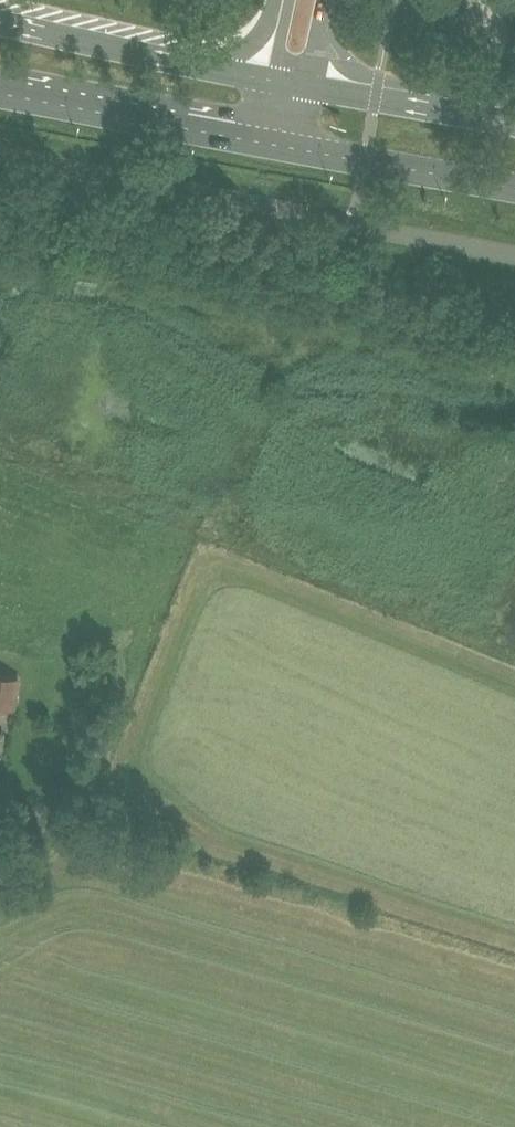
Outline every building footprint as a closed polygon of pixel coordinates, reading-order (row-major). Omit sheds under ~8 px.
[(14,708),(20,678),(0,674),(0,706),(14,708)]
